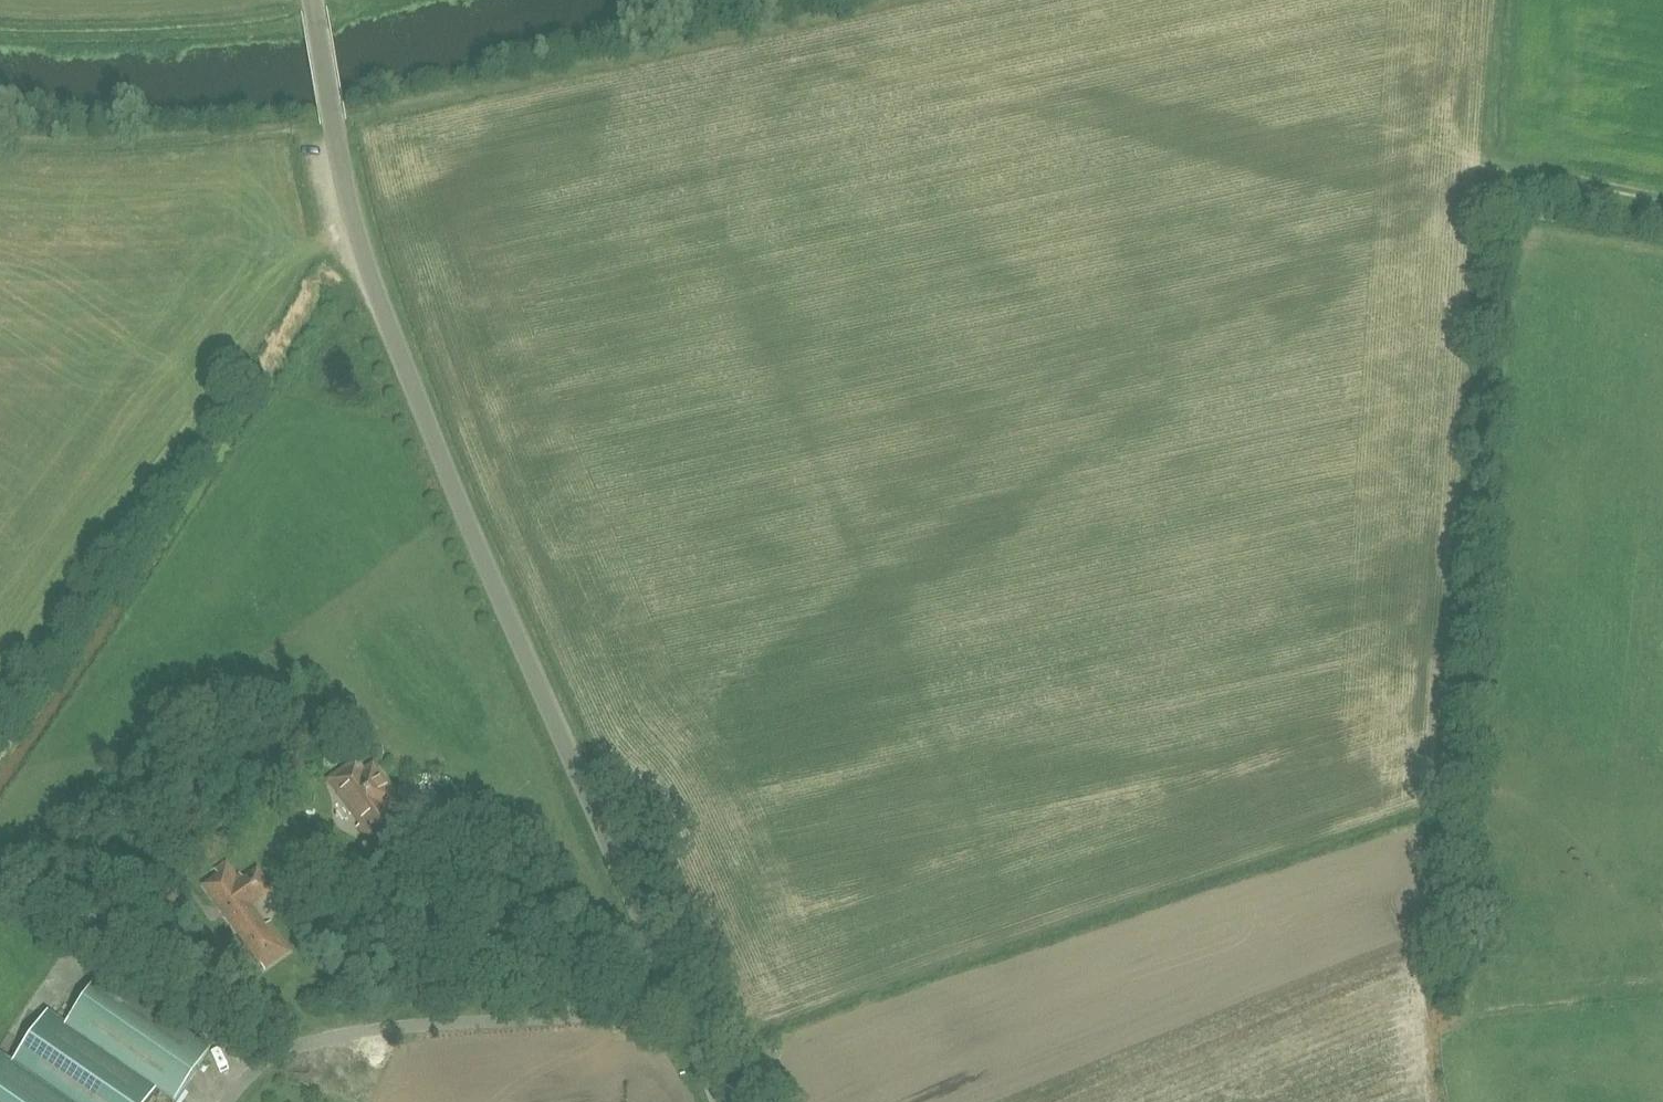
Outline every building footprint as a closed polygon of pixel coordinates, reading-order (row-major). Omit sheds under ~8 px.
[(391,845),(380,829),(387,823),(392,793),(389,790),(390,789),(383,778),(382,779),(373,767),(363,773),(359,767),(351,766),(336,777),(334,785),(340,793),(347,794),(367,822),(359,827),(378,854),(391,845)] [(246,910),(259,901),(274,890),(258,868),(243,878),(245,881),(236,887),(226,873),(232,870),(227,863),(216,871),(220,876),(206,887),(264,970),(290,952),(270,924),(265,928),(257,917),(253,920),(246,910)] [(101,975),(66,1026),(48,1013),(12,1064),(0,1055),(0,1101),(148,1101),(157,1089),(175,1101),(210,1051),(101,975)]
